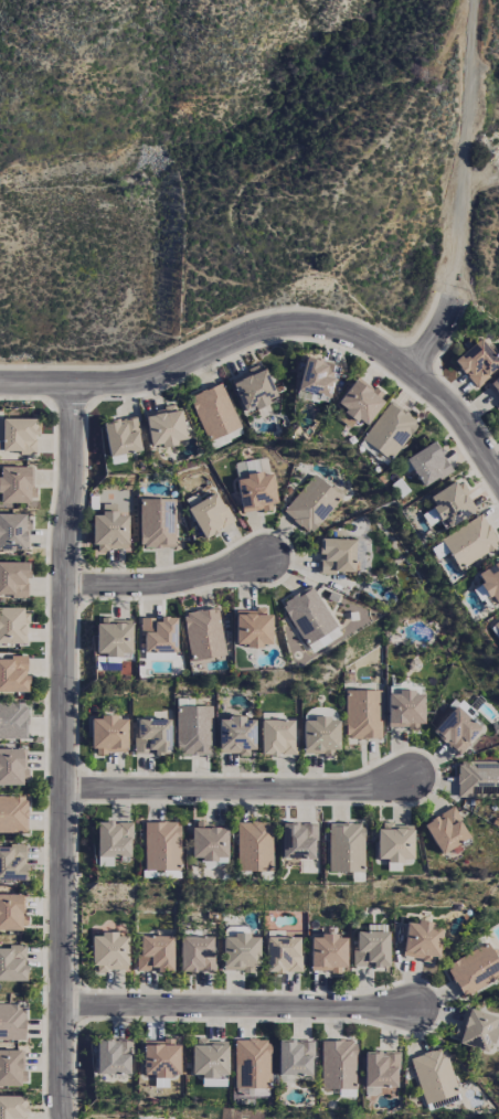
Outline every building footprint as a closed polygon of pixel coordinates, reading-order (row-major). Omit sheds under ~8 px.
[(478,338),(452,362),(475,387),(498,365),(498,362),(478,338)] [(337,364),(303,356),(293,396),(328,404),(337,364)] [(241,413),(275,401),(262,365),(228,378),(241,413)] [(484,386),(498,405),(498,374),(484,386)] [(361,425),(383,397),(356,376),(334,404),(361,425)] [(239,427),(220,382),(186,396),(205,441),(239,427)] [(360,442),(390,461),(416,420),(386,401),(360,442)] [(178,406),(143,411),(149,446),(160,444),(160,446),(183,442),(178,406)] [(107,457),(141,450),(135,416),(101,423),(107,457)] [(35,419),(0,418),(0,452),(35,453),(35,419)] [(211,449),(242,433),(239,427),(208,443),(211,449)] [(418,488),(449,473),(435,441),(403,456),(418,488)] [(240,513),(275,508),(270,470),(260,471),(258,460),(243,463),(245,478),(235,479),(240,513)] [(0,467),(0,502),(33,501),(32,466),(0,467)] [(340,495),(311,474),(282,513),(310,534),(340,495)] [(475,511),(456,479),(425,498),(443,529),(475,511)] [(232,523),(216,492),(186,507),(201,538),(232,523)] [(176,547),(174,498),(138,499),(140,548),(176,547)] [(92,515),(92,550),(127,550),(127,515),(116,515),(116,506),(100,506),(100,515),(92,515)] [(438,539),(457,570),(498,544),(479,513),(438,539)] [(28,550),(28,515),(0,515),(0,550),(28,550)] [(352,574),(353,539),(318,538),(317,573),(352,574)] [(491,606),(498,601),(498,561),(474,574),(491,606)] [(27,597),(28,562),(0,562),(0,596),(27,597)] [(280,601),(301,645),(334,628),(313,585),(280,601)] [(0,607),(0,644),(27,643),(26,614),(22,614),(21,607),(0,607)] [(223,657),(219,608),(183,611),(187,660),(223,657)] [(234,610),(234,646),(269,645),(269,609),(234,610)] [(140,652),(175,652),(175,617),(141,617),(140,652)] [(131,619),(95,619),(95,656),(130,657),(131,619)] [(27,692),(26,657),(0,657),(0,692),(27,692)] [(380,739),(381,690),(344,690),(343,738),(380,739)] [(423,727),(422,692),(396,692),(396,694),(386,694),(386,727),(423,727)] [(27,703),(0,702),(0,738),(27,739),(27,703)] [(431,731),(456,755),(481,729),(455,704),(431,731)] [(176,755),(211,754),(211,705),(175,706),(176,755)] [(90,753),(125,753),(126,717),(91,716),(90,753)] [(302,755),(336,755),(336,720),(328,720),(328,716),(312,716),(312,720),(301,720),(302,755)] [(253,718),(217,717),(216,754),(252,755),(253,718)] [(170,720),(135,718),(133,753),(168,754),(170,720)] [(259,755),(293,756),(294,720),(260,719),(259,755)] [(0,748),(0,784),(25,784),(26,749),(0,748)] [(456,761),(456,795),(498,796),(498,762),(456,761)] [(26,833),(27,797),(0,796),(0,832),(26,833)] [(469,838),(452,807),(422,823),(439,854),(469,838)] [(129,857),(129,823),(110,822),(95,821),(95,857),(129,857)] [(179,870),(178,821),(141,822),(143,871),(179,870)] [(234,822),(236,871),(272,870),(271,822),(234,822)] [(314,822),(279,823),(279,859),(315,858),(314,822)] [(188,860),(213,860),(213,857),(225,857),(225,823),(194,823),(194,828),(189,828),(188,860)] [(363,872),(363,823),(327,823),(326,872),(363,872)] [(375,860),(411,860),(412,825),(376,824),(375,860)] [(0,894),(0,929),(23,929),(24,895),(0,894)] [(440,925),(405,921),(401,957),(436,961),(440,925)] [(353,966),(387,967),(388,932),(353,931),(353,966)] [(257,937),(248,937),(248,933),(232,933),(232,937),(222,937),(222,971),(257,971),(257,937)] [(91,934),(91,971),(126,970),(126,934),(91,934)] [(172,936),(137,935),(136,971),(171,971),(172,936)] [(344,938),(336,937),(336,935),(309,935),(309,971),(344,972),(344,938)] [(179,972),(214,971),(213,936),(178,936),(179,972)] [(265,973),(300,972),(299,937),(264,938),(265,973)] [(486,942),(444,967),(462,998),(498,976),(498,964),(486,942)] [(0,946),(0,981),(24,981),(25,946),(0,946)] [(24,1041),(24,1004),(0,1004),(0,1041),(24,1041)] [(488,1052),(498,1018),(464,1007),(453,1041),(488,1052)] [(94,1074),(129,1074),(129,1039),(95,1038),(94,1074)] [(232,1088),(268,1089),(269,1040),(233,1039),(232,1088)] [(176,1077),(177,1040),(141,1040),(140,1076),(176,1077)] [(225,1040),(190,1040),(191,1077),(225,1077),(225,1040)] [(311,1040),(276,1040),(276,1075),(310,1075),(311,1040)] [(319,1040),(318,1089),(355,1090),(356,1041),(319,1040)] [(409,1058),(423,1104),(458,1094),(443,1047),(409,1058)] [(398,1052),(362,1052),(362,1087),(397,1087),(398,1052)] [(0,1096),(0,1118),(25,1118),(25,1095),(0,1096)]
